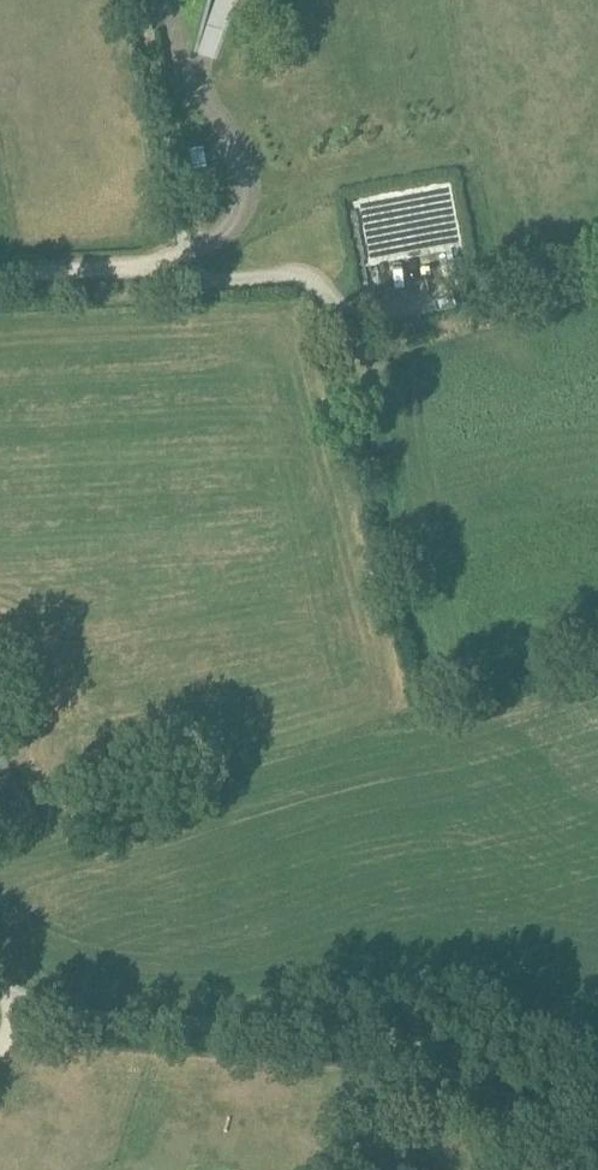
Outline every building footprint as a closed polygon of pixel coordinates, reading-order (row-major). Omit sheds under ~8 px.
[(245,14),(307,3),(306,0),(242,0),(245,14)]
